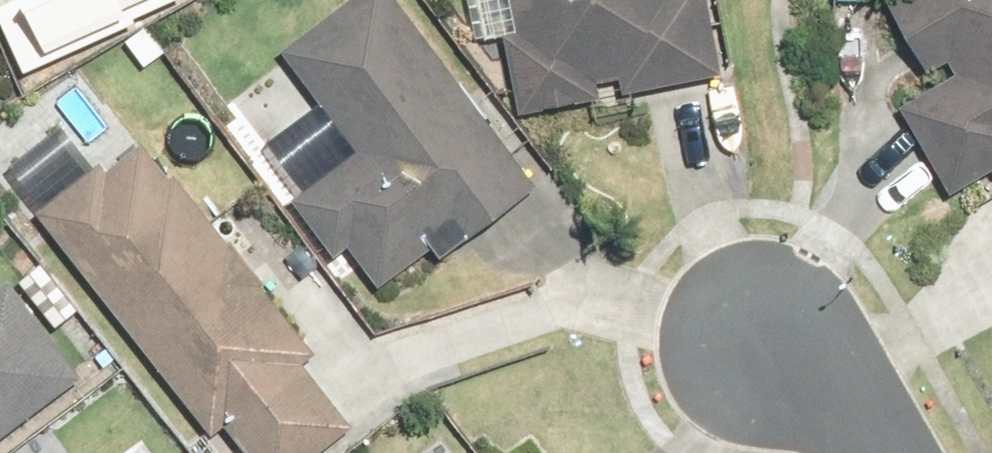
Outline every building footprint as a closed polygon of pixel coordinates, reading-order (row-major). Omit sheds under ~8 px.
[(0,15),(0,16),(25,72),(135,26),(131,18),(171,0),(34,0),(0,15)] [(335,252),(347,243),(380,286),(433,246),(443,259),(542,184),(401,0),(343,0),(280,48),(358,150),(295,198),(335,252)] [(521,113),(602,98),(599,83),(617,80),(620,94),(724,74),(710,0),(513,0),(520,34),(506,36),(521,113)] [(952,184),(991,160),(991,0),(890,0),(930,67),(948,56),(959,75),(905,107),(952,184)] [(253,452),(307,452),(345,423),(296,362),(311,350),(261,287),(268,282),(235,240),(226,241),(175,176),(167,182),(140,148),(104,176),(96,166),(38,212),(213,432),(227,421),(253,452)] [(41,264),(20,280),(57,328),(78,312),(41,264)] [(84,376),(8,275),(0,281),(0,439),(84,376)]
